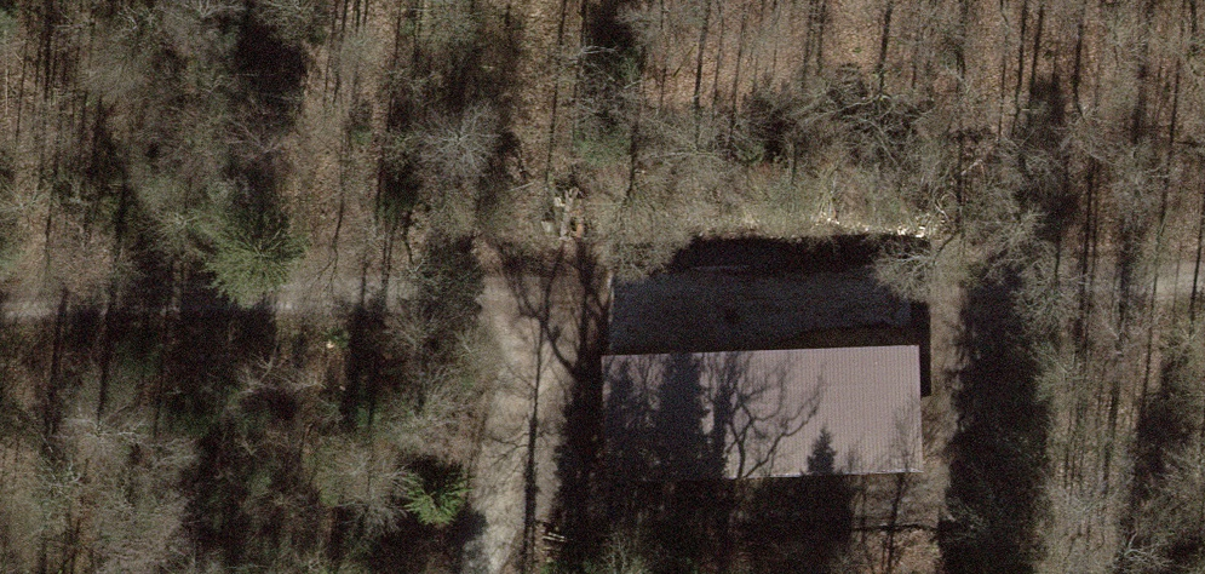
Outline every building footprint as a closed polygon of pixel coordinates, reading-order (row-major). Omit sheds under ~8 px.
[(917,470),(913,347),(597,358),(601,481),(917,470)]
